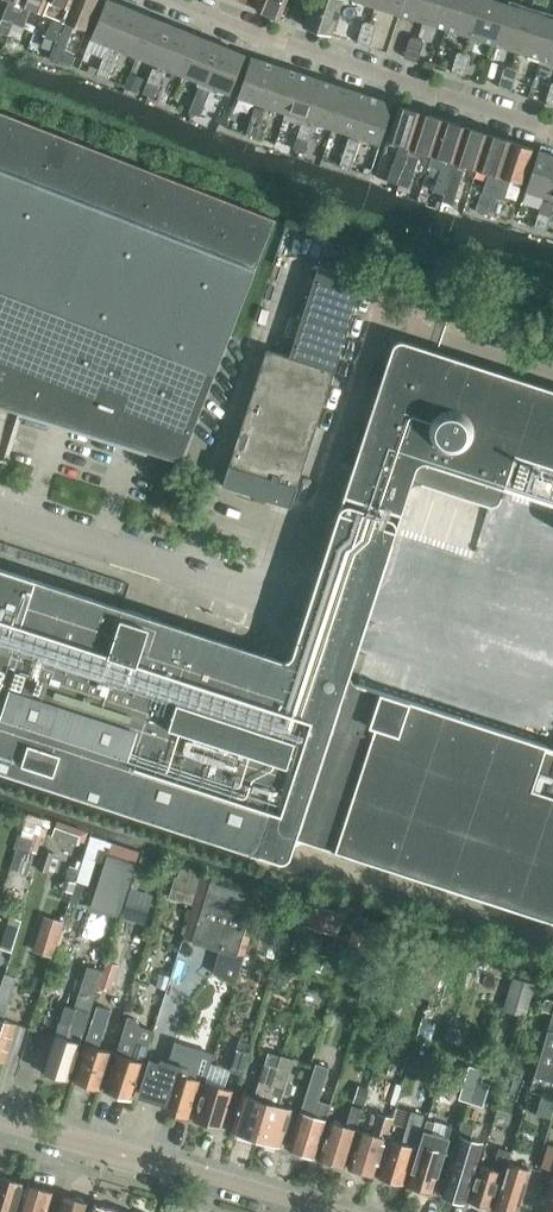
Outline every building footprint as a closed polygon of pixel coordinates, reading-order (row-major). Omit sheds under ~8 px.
[(2,18),(0,22),(0,31),(7,33),(20,0),(7,0),(0,17),(2,18)] [(23,27),(31,7),(41,11),(45,0),(20,0),(7,33),(19,38),(23,27)] [(41,11),(52,15),(44,35),(55,40),(72,0),(45,0),(41,11)] [(67,45),(75,25),(86,29),(98,0),(72,0),(55,40),(57,41),(53,49),(52,49),(48,58),(50,59),(51,57),(61,60),(67,45)] [(109,0),(105,0),(90,38),(113,48),(129,8),(109,0)] [(263,10),(279,17),(286,0),(258,0),(255,7),(263,10)] [(303,26),(330,34),(341,0),(311,0),(303,26)] [(375,7),(399,14),(403,0),(378,0),(375,7)] [(399,14),(422,22),(429,0),(403,0),(399,14)] [(422,22),(446,29),(455,0),(429,0),(422,22)] [(446,29),(469,36),(481,0),(455,0),(446,29)] [(494,0),(481,0),(469,36),(493,44),(506,4),(494,0)] [(529,11),(506,4),(493,44),(516,51),(529,11)] [(113,48),(136,57),(152,17),(129,8),(113,48)] [(516,51),(540,59),(552,18),(529,11),(516,51)] [(136,57),(159,66),(175,26),(152,17),(136,57)] [(540,59),(552,63),(552,19),(552,18),(540,59)] [(361,31),(374,35),(376,27),(375,24),(366,21),(363,23),(361,31)] [(182,75),(198,35),(175,26),(159,66),(182,75)] [(374,35),(361,31),(358,39),(359,42),(368,45),(371,43),(374,35)] [(57,41),(55,40),(44,35),(41,44),(52,49),(53,49),(57,41)] [(205,84),(221,44),(198,35),(182,75),(205,84)] [(408,46),(421,50),(423,42),(422,39),(413,36),(410,38),(408,46)] [(229,93),(244,54),(221,44),(205,84),(229,93)] [(421,50),(408,46),(405,54),(407,57),(415,60),(418,58),(421,50)] [(102,61),(113,66),(118,53),(108,48),(102,61)] [(455,61),(468,65),(471,57),(469,54),(460,51),(458,52),(455,61)] [(236,96),(260,104),(274,65),(249,56),(236,96)] [(113,66),(102,61),(97,75),(108,79),(113,66)] [(468,65),(455,61),(452,69),(454,72),(462,75),(465,73),(468,65)] [(284,112),(297,72),(274,65),(260,104),(284,112)] [(502,76),(515,80),(518,72),(516,68),(507,66),(505,67),(502,76)] [(148,80),(159,84),(164,71),(153,67),(148,80)] [(307,120),(320,80),(297,72),(284,112),(307,120)] [(141,79),(131,75),(126,87),(136,91),(141,79)] [(515,80),(502,76),(499,84),(501,87),(509,90),(513,88),(515,80)] [(159,84),(148,80),(143,93),(154,97),(159,84)] [(320,80),(307,120),(331,127),(344,88),(320,80)] [(194,99),(205,103),(210,90),(199,86),(194,99)] [(367,96),(344,88),(331,127),(354,135),(367,96)] [(392,104),(367,96),(354,135),(378,144),(392,104)] [(205,103),(194,99),(189,112),(200,116),(205,103)] [(251,120),(262,123),(266,110),(255,106),(251,120)] [(387,180),(397,183),(399,184),(421,114),(396,106),(385,138),(399,143),(387,180)] [(181,461),(275,220),(275,221),(276,219),(0,111),(0,404),(181,461)] [(420,149),(431,153),(432,153),(443,121),(421,114),(399,184),(408,187),(420,149)] [(262,123),(251,120),(246,133),(258,136),(262,123)] [(433,190),(443,193),(444,194),(445,194),(466,128),(443,121),(432,153),(429,164),(440,168),(433,190)] [(298,135),(309,139),(313,126),(302,122),(298,135)] [(465,164),(475,168),(477,168),(488,135),(466,128),(445,194),(444,194),(442,201),(452,204),(465,164)] [(309,139),(298,135),(294,149),(305,152),(309,139)] [(482,192),(479,204),(477,210),(487,213),(488,210),(510,142),(488,135),(477,168),(489,172),(482,192)] [(345,151),(356,154),(360,141),(349,137),(345,151)] [(521,183),(532,149),(510,142),(488,210),(499,213),(503,199),(509,179),(521,183)] [(548,199),(552,183),(552,156),(536,150),(523,191),(548,199)] [(356,154),(345,151),(340,164),(352,168),(356,154)] [(550,216),(552,207),(552,203),(543,200),(539,213),(550,216)] [(550,216),(539,213),(535,226),(546,230),(550,216)] [(359,280),(313,266),(284,357),(261,349),(217,485),(286,508),(359,280)] [(405,341),(404,341),(403,341),(402,341),(401,341),(400,341),(399,341),(398,341),(397,342),(396,342),(396,343),(395,343),(394,344),(394,345),(393,345),(393,346),(393,347),(392,348),(335,524),(356,531),(355,536),(343,532),(342,532),(341,532),(340,532),(339,532),(338,532),(337,533),(336,533),(335,534),(334,534),(334,535),(326,559),(326,562),(328,564),(330,567),(370,580),(372,580),(375,580),(378,579),(379,577),(381,574),(387,554),(387,553),(387,552),(387,551),(387,550),(386,549),(386,548),(385,547),(384,546),(383,546),(382,545),(370,541),(372,536),(393,542),(396,533),(398,527),(410,489),(410,488),(411,487),(412,486),(413,486),(413,485),(414,485),(415,484),(416,484),(417,484),(417,483),(418,483),(419,483),(420,483),(421,484),(422,484),(423,484),(488,505),(489,506),(490,506),(491,506),(492,506),(493,506),(494,506),(495,506),(496,505),(497,505),(497,504),(498,504),(499,503),(500,502),(500,501),(501,501),(501,500),(502,496),(505,488),(516,455),(552,467),(552,389),(405,341)] [(252,852),(263,855),(282,861),(283,861),(284,861),(285,861),(287,860),(288,859),(289,859),(289,858),(290,858),(290,857),(291,856),(294,846),(297,843),(298,842),(299,841),(300,841),(301,841),(302,841),(303,841),(304,841),(305,841),(552,921),(552,795),(540,790),(550,757),(550,756),(551,756),(551,755),(551,754),(551,753),(551,752),(550,751),(550,750),(550,749),(549,748),(549,747),(548,747),(547,746),(546,745),(545,744),(544,744),(358,684),(357,683),(356,685),(342,684),(342,685),(341,686),(341,687),(341,688),(340,689),(339,690),(339,691),(338,692),(337,693),(336,693),(335,694),(334,694),(333,695),(332,695),(331,695),(330,695),(329,695),(328,695),(327,695),(326,695),(325,695),(324,694),(323,694),(322,693),(321,693),(320,692),(319,691),(319,690),(318,689),(317,688),(317,687),(317,686),(316,685),(316,684),(316,683),(316,682),(316,681),(316,680),(317,679),(317,678),(271,655),(267,653),(263,654),(205,676),(198,658),(207,655),(211,654),(213,652),(214,651),(215,648),(216,645),(215,641),(213,638),(209,637),(188,630),(185,629),(181,630),(179,633),(177,636),(151,628),(151,616),(125,608),(0,567),(0,771),(252,852)] [(55,826),(52,836),(77,845),(81,835),(55,826)] [(37,852),(43,835),(23,828),(17,845),(28,849),(35,851),(37,852)] [(107,855),(111,841),(90,834),(79,869),(76,879),(88,883),(95,859),(105,862),(107,855)] [(54,853),(44,850),(40,863),(49,866),(54,853)] [(107,855),(88,914),(117,923),(137,864),(107,855)] [(66,880),(75,883),(76,879),(79,869),(70,866),(66,880)] [(169,897),(192,904),(200,877),(201,874),(180,868),(178,877),(175,877),(169,897)] [(227,995),(234,984),(235,985),(262,902),(263,897),(210,881),(200,877),(192,904),(183,937),(193,941),(192,942),(219,950),(213,971),(219,975),(212,986),(227,995)] [(72,892),(75,883),(66,880),(63,889),(72,892)] [(154,893),(130,886),(122,915),(145,922),(154,893)] [(274,906),(278,893),(265,889),(263,897),(262,902),(274,906)] [(335,934),(341,912),(311,904),(305,926),(335,934)] [(52,956),(63,921),(45,915),(35,950),(52,956)] [(299,931),(303,918),(293,915),(289,927),(299,931)] [(9,916),(0,946),(0,948),(12,951),(21,920),(9,916)] [(378,957),(386,929),(387,928),(358,918),(347,947),(378,957)] [(433,953),(424,950),(415,947),(408,971),(426,976),(433,953)] [(314,954),(310,967),(320,970),(324,957),(314,954)] [(70,1079),(81,1043),(94,1001),(98,986),(102,975),(102,973),(89,968),(83,985),(84,985),(78,1007),(77,1007),(66,1038),(55,1035),(44,1071),(47,1072),(48,1075),(55,1077),(57,1075),(70,1079)] [(160,971),(155,987),(166,990),(170,974),(160,971)] [(508,980),(481,971),(476,986),(503,995),(508,980)] [(114,979),(102,975),(98,986),(110,990),(114,979)] [(3,1020),(13,988),(12,988),(15,979),(4,976),(1,985),(1,984),(0,987),(0,1058),(5,1060),(17,1024),(3,1020)] [(526,1016),(536,983),(514,976),(504,1009),(526,1016)] [(546,998),(542,1010),(552,1013),(534,1076),(552,1081),(552,1000),(546,998)] [(95,1090),(98,1088),(101,1089),(113,1051),(99,1046),(111,1006),(97,1002),(85,1043),(74,1080),(86,1084),(87,1087),(95,1090)] [(128,1016),(125,1025),(117,1052),(105,1090),(116,1093),(118,1097),(126,1100),(130,1097),(132,1098),(144,1061),(131,1057),(141,1026),(137,1019),(128,1016)] [(250,1052),(249,1051),(251,1043),(241,1038),(237,1048),(230,1071),(243,1074),(250,1052)] [(254,1140),(255,1137),(256,1137),(282,1055),(281,1055),(281,1056),(269,1052),(266,1063),(265,1062),(254,1097),(242,1093),(231,1129),(235,1131),(234,1134),(254,1140)] [(276,1146),(277,1144),(280,1145),(292,1109),(281,1105),(294,1059),(282,1055),(256,1137),(257,1138),(257,1141),(276,1146)] [(189,1117),(201,1080),(205,1082),(211,1064),(192,1058),(186,1076),(147,1064),(139,1091),(165,1099),(162,1108),(189,1117)] [(424,1073),(438,1078),(442,1064),(428,1060),(424,1073)] [(213,1062),(210,1078),(227,1082),(231,1066),(213,1062)] [(326,1120),(327,1120),(332,1104),(319,1100),(329,1067),(317,1063),(290,1149),(314,1156),(326,1120)] [(479,1070),(469,1067),(459,1100),(469,1103),(475,1086),(479,1070)] [(483,1107),(490,1084),(482,1082),(485,1072),(479,1070),(475,1086),(469,1103),(483,1107)] [(546,1092),(544,1092),(547,1084),(533,1080),(531,1088),(530,1087),(523,1111),(539,1116),(546,1092)] [(233,1090),(205,1082),(194,1118),(221,1127),(233,1090)] [(369,1088),(359,1085),(354,1101),(364,1103),(369,1088)] [(344,1165),(362,1108),(353,1105),(346,1126),(331,1121),(319,1157),(324,1159),(325,1162),(331,1163),(333,1162),(344,1165)] [(389,1181),(392,1180),(402,1183),(424,1115),(411,1111),(401,1143),(389,1139),(377,1175),(382,1177),(384,1180),(389,1181)] [(385,1138),(387,1139),(394,1117),(378,1112),(372,1134),(361,1130),(349,1166),(354,1168),(355,1171),(360,1172),(363,1171),(373,1174),(385,1138)] [(435,1125),(425,1122),(407,1184),(417,1187),(416,1190),(428,1194),(429,1191),(433,1191),(449,1137),(433,1133),(435,1125)] [(471,1139),(475,1125),(465,1122),(457,1149),(443,1195),(465,1201),(483,1142),(471,1139)] [(548,1145),(542,1166),(552,1170),(552,1146),(548,1144),(548,1145)] [(500,1174),(503,1174),(505,1175),(508,1162),(511,1151),(499,1148),(493,1169),(480,1165),(469,1202),(490,1208),(500,1174)] [(505,1175),(495,1209),(499,1210),(499,1211),(517,1211),(529,1169),(508,1162),(505,1175)] [(24,1182),(0,1175),(0,1211),(15,1211),(24,1182)] [(543,1211),(552,1211),(552,1179),(543,1211)] [(54,1191),(28,1183),(19,1211),(47,1211),(54,1191)] [(59,1211),(86,1211),(89,1203),(84,1201),(83,1198),(78,1196),(75,1198),(64,1195),(59,1211)]
